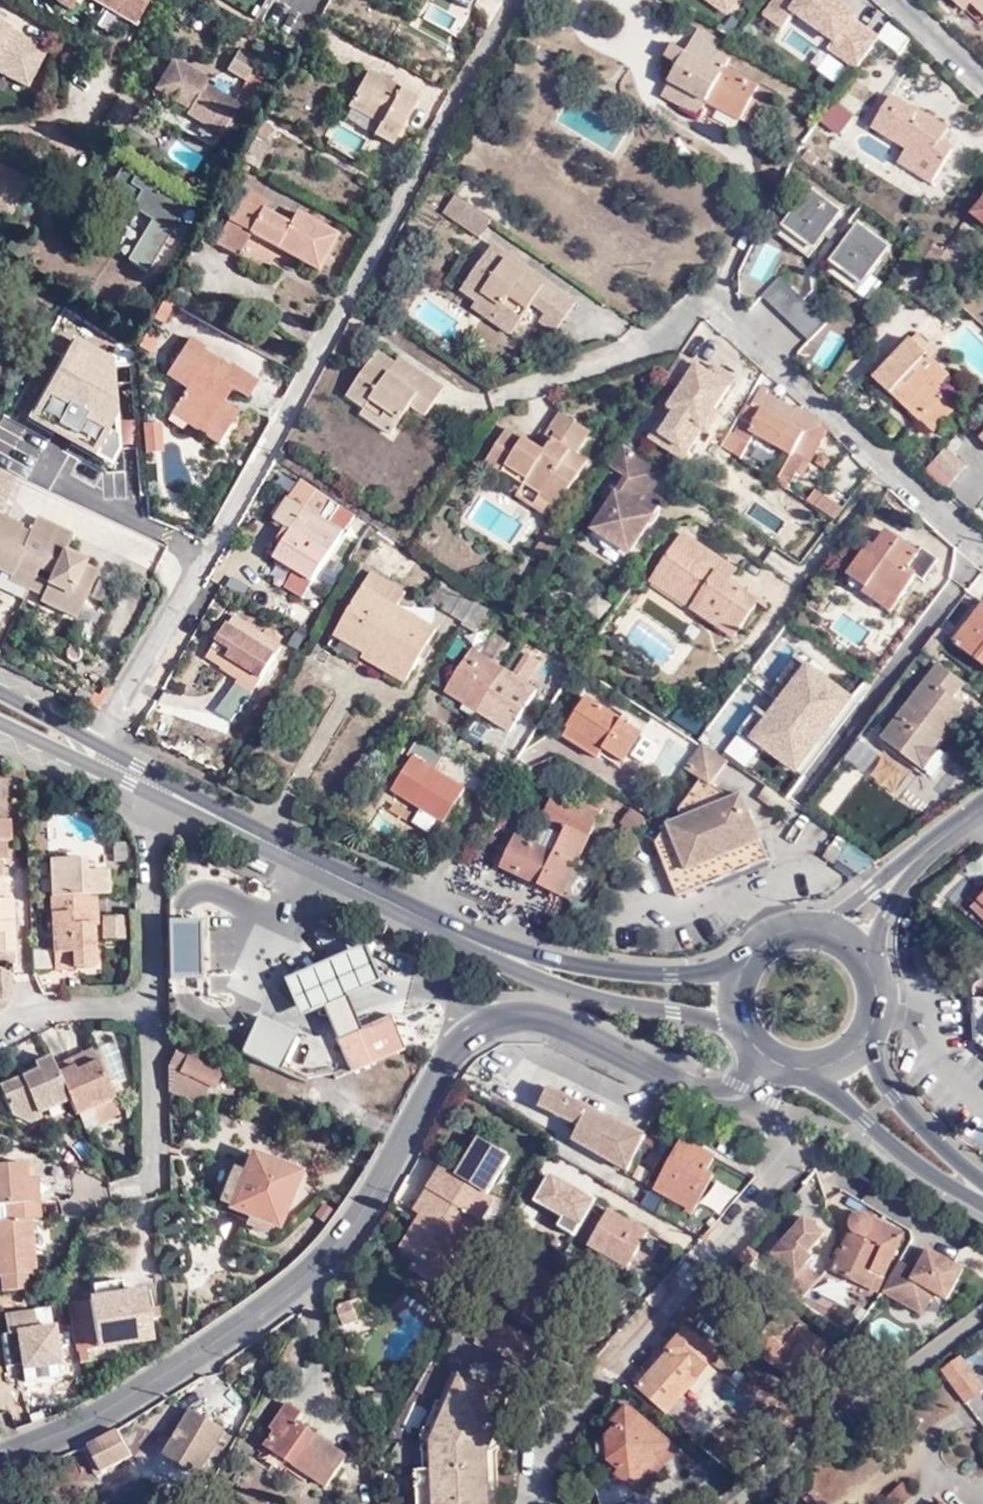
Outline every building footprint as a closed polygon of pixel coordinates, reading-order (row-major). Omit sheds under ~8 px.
[(72,9),(78,0),(57,0),(72,9)] [(149,0),(93,0),(135,25),(149,0)] [(733,18),(745,0),(706,0),(733,18)] [(761,14),(783,30),(795,13),(789,8),(794,0),(771,0),(761,14)] [(842,0),(794,0),(789,8),(795,13),(833,40),(835,41),(853,15),(857,10),(842,0)] [(972,0),(963,0),(960,3),(965,8),(973,0),(972,0)] [(973,0),(982,10),(982,0),(972,0),(973,0)] [(856,69),(880,35),(853,15),(835,41),(833,40),(827,48),(856,69)] [(29,87),(49,47),(0,22),(0,72),(29,87)] [(689,51),(682,64),(672,82),(709,102),(765,132),(784,97),(730,66),(734,58),(697,37),(689,51)] [(670,57),(682,64),(689,51),(677,44),(670,57)] [(256,59),(237,49),(226,69),(245,79),(256,59)] [(203,82),(207,76),(174,56),(154,88),(187,108),(203,82)] [(380,125),(374,135),(393,146),(421,96),(370,68),(349,107),(380,125)] [(240,104),(203,82),(187,108),(184,113),(221,135),(240,104)] [(709,102),(672,82),(665,95),(701,116),(709,102)] [(892,92),(871,127),(906,147),(897,163),(932,183),(953,146),(941,139),(949,125),(892,92)] [(838,101),(824,120),(843,135),(857,116),(838,101)] [(353,121),(374,135),(380,125),(349,107),(342,119),(350,124),(353,121)] [(811,150),(806,157),(816,165),(822,158),(811,150)] [(5,216),(26,175),(0,162),(0,214),(5,216)] [(188,206),(137,174),(132,181),(119,173),(109,190),(173,230),(188,206)] [(847,210),(812,183),(775,230),(810,258),(847,210)] [(240,254),(254,231),(319,268),(338,234),(297,211),(291,221),(263,206),(266,201),(245,189),(216,241),(240,254)] [(492,219),(457,194),(444,212),(480,237),(492,219)] [(982,205),(973,216),(982,223),(982,206),(982,205)] [(895,246),(859,219),(822,268),(858,295),(895,246)] [(764,285),(781,248),(759,239),(743,275),(764,285)] [(507,307),(524,318),(532,306),(545,315),(540,323),(556,334),(577,302),(548,284),(550,281),(530,268),(525,274),(507,262),(511,255),(492,243),(460,293),(476,303),(500,318),(507,307)] [(525,274),(530,268),(511,255),(507,262),(525,274)] [(761,292),(808,341),(827,323),(780,274),(761,292)] [(500,318),(476,303),(470,312),(512,338),(524,318),(507,307),(500,318)] [(109,352),(117,341),(73,310),(66,322),(109,352)] [(185,387),(174,406),(223,437),(240,412),(224,402),(233,388),(248,398),(259,380),(231,362),(227,367),(203,351),(207,346),(191,336),(167,375),(185,387)] [(911,337),(874,379),(919,420),(921,418),(933,430),(957,403),(939,386),(950,372),(911,337)] [(427,417),(446,388),(417,368),(413,375),(396,364),(376,351),(345,398),(363,409),(365,407),(398,429),(412,407),(427,417)] [(413,375),(417,368),(400,357),(396,364),(413,375)] [(709,368),(696,360),(646,437),(682,460),(702,429),(709,433),(738,388),(732,384),(736,377),(713,362),(709,368)] [(36,408),(44,413),(64,425),(65,423),(69,415),(95,430),(118,392),(93,376),(89,384),(60,367),(36,408)] [(810,458),(828,425),(802,402),(799,408),(763,389),(755,401),(735,434),(748,443),(753,434),(792,456),(794,453),(801,456),(803,455),(806,456),(809,457),(810,458)] [(167,417),(217,448),(223,437),(174,406),(167,417)] [(358,418),(391,440),(398,429),(365,407),(363,409),(358,418)] [(529,481),(526,486),(559,506),(580,473),(570,467),(579,452),(592,431),(561,411),(547,433),(556,438),(547,452),(539,447),(510,428),(487,465),(502,475),(506,467),(529,481)] [(65,423),(90,438),(95,430),(69,415),(65,423)] [(141,422),(146,451),(165,448),(159,419),(141,422)] [(556,438),(547,433),(539,447),(547,452),(556,438)] [(945,487),(967,465),(947,447),(926,469),(945,487)] [(570,467),(580,473),(589,458),(579,452),(570,467)] [(661,479),(620,452),(608,472),(619,479),(584,534),(620,557),(657,499),(650,495),(661,479)] [(803,455),(801,456),(794,453),(792,456),(781,478),(794,486),(809,457),(806,456),(803,455)] [(0,468),(0,501),(4,503),(16,475),(0,468)] [(324,535),(339,508),(300,481),(289,501),(304,510),(276,560),(315,584),(339,543),(324,535)] [(95,482),(87,492),(104,506),(112,497),(95,482)] [(552,518),(559,506),(526,486),(519,496),(544,512),(552,518)] [(836,519),(845,504),(815,487),(807,501),(836,519)] [(7,582),(10,576),(31,586),(36,576),(49,583),(36,609),(72,626),(94,582),(79,574),(81,570),(61,561),(70,544),(34,526),(26,542),(18,538),(20,534),(0,524),(0,579),(7,582)] [(725,561),(684,532),(656,572),(697,601),(693,607),(735,637),(761,601),(718,572),(725,561)] [(918,557),(890,536),(880,551),(873,546),(851,577),(866,589),(861,596),(887,615),(915,580),(923,586),(940,564),(923,552),(918,557)] [(7,582),(5,587),(38,603),(49,583),(36,576),(31,586),(10,576),(7,582)] [(369,668),(387,679),(400,656),(384,646),(389,638),(396,642),(408,621),(396,614),(388,609),(396,595),(372,582),(337,643),(372,662),(369,668)] [(604,617),(612,601),(596,594),(588,610),(604,617)] [(396,595),(388,609),(396,614),(404,600),(396,595)] [(473,639),(491,609),(489,608),(480,601),(463,631),(462,633),(473,639)] [(960,642),(982,660),(982,610),(960,642)] [(436,638),(408,621),(396,642),(389,638),(384,646),(400,656),(387,679),(407,690),(436,638)] [(265,646),(228,625),(219,640),(233,647),(227,656),(264,677),(281,646),(269,639),(265,646)] [(443,691),(476,712),(503,671),(486,661),(499,640),(490,634),(477,656),(468,650),(443,691)] [(802,775),(858,692),(787,644),(765,677),(783,690),(768,712),(750,700),(732,727),(802,775)] [(518,680),(503,671),(476,712),(511,734),(537,692),(528,686),(542,665),(532,659),(518,680)] [(965,685),(940,666),(884,740),(930,773),(935,777),(951,757),(941,750),(965,718),(960,714),(964,709),(954,700),(965,685)] [(644,734),(588,700),(569,729),(626,764),(644,734)] [(930,773),(884,740),(879,737),(874,743),(925,780),(930,773)] [(393,791),(423,810),(441,822),(445,824),(465,793),(435,773),(443,760),(416,743),(409,755),(414,759),(393,791)] [(716,784),(731,762),(705,744),(687,768),(703,780),(682,812),(684,818),(668,824),(657,841),(680,897),(772,859),(762,832),(747,793),(734,798),(716,784)] [(557,794),(545,817),(569,829),(554,857),(531,844),(517,838),(503,868),(560,898),(575,871),(590,840),(590,838),(601,817),(557,794)] [(434,834),(441,822),(423,810),(416,823),(434,834)] [(554,857),(569,829),(545,817),(531,844),(554,857)] [(14,949),(12,890),(3,890),(1,859),(6,857),(5,840),(5,830),(12,829),(12,818),(0,818),(0,950),(14,949)] [(52,847),(52,856),(61,856),(61,848),(52,847)] [(107,889),(107,869),(95,869),(84,870),(84,859),(84,855),(61,856),(52,856),(49,856),(51,948),(69,948),(69,965),(97,964),(96,890),(107,889)] [(84,859),(84,870),(95,869),(95,859),(84,859)] [(125,935),(124,913),(106,914),(108,936),(125,935)] [(199,918),(166,918),(167,977),(199,977),(199,918)] [(365,945),(283,980),(298,1017),(322,1007),(334,1036),(360,1027),(347,996),(380,983),(365,945)] [(34,965),(51,964),(49,946),(33,947),(34,965)] [(69,948),(51,948),(51,965),(69,965),(69,948)] [(979,982),(974,985),(972,988),(972,994),(972,1001),(971,1002),(974,1044),(982,1052),(982,982),(979,982)] [(334,1036),(348,1070),(406,1048),(393,1015),(360,1027),(334,1036)] [(280,1070),(296,1037),(257,1016),(240,1051),(280,1070)] [(182,1039),(170,1061),(210,1084),(215,1087),(226,1064),(182,1039)] [(96,1057),(92,1046),(71,1054),(76,1065),(96,1057)] [(69,1099),(75,1113),(114,1097),(99,1065),(80,1073),(76,1065),(71,1054),(52,1061),(48,1052),(35,1057),(36,1060),(38,1066),(21,1073),(0,1082),(0,1097),(4,1108),(29,1121),(38,1118),(36,1113),(69,1099)] [(96,1057),(76,1065),(80,1073),(99,1065),(96,1057)] [(21,1073),(38,1066),(36,1060),(19,1068),(21,1073)] [(210,1084),(170,1061),(171,1087),(200,1104),(210,1084)] [(556,1082),(545,1103),(583,1123),(576,1136),(575,1139),(632,1169),(651,1133),(556,1082)] [(120,1111),(114,1097),(75,1113),(81,1127),(120,1111)] [(545,1103),(538,1116),(576,1136),(583,1123),(545,1103)] [(710,1191),(703,1188),(708,1178),(719,1157),(686,1140),(661,1186),(701,1208),(710,1191)] [(244,1176),(231,1170),(217,1201),(230,1206),(229,1209),(220,1205),(218,1211),(243,1221),(242,1223),(262,1232),(266,1223),(276,1227),(297,1173),(253,1157),(244,1176)] [(27,1202),(25,1179),(22,1160),(0,1162),(0,1289),(29,1286),(28,1272),(35,1271),(30,1216),(42,1214),(40,1202),(27,1202)] [(567,1214),(562,1225),(582,1234),(602,1191),(553,1168),(538,1200),(567,1214)] [(403,1253),(414,1260),(451,1280),(496,1200),(441,1170),(415,1215),(422,1219),(403,1253)] [(25,1179),(27,1202),(40,1202),(39,1178),(25,1179)] [(708,1178),(703,1188),(710,1191),(715,1183),(708,1178)] [(858,1220),(860,1223),(861,1224),(850,1247),(845,1244),(840,1253),(845,1255),(841,1266),(877,1284),(884,1271),(891,1274),(901,1253),(900,1252),(910,1232),(873,1212),(870,1209),(867,1208),(864,1209),(861,1211),(859,1213),(858,1217),(858,1220)] [(648,1235),(611,1214),(590,1248),(629,1270),(648,1235)] [(820,1277),(807,1266),(815,1257),(808,1252),(825,1233),(803,1214),(770,1253),(792,1272),(779,1286),(798,1302),(820,1277)] [(923,1315),(936,1293),(947,1299),(965,1267),(927,1246),(915,1267),(902,1259),(883,1292),(923,1315)] [(444,1292),(451,1280),(414,1260),(407,1272),(444,1292)] [(93,1284),(94,1297),(124,1294),(122,1279),(93,1284)] [(472,1286),(463,1302),(473,1306),(481,1292),(472,1286)] [(150,1291),(124,1294),(94,1297),(72,1299),(78,1348),(149,1338),(147,1319),(157,1318),(156,1308),(152,1308),(150,1291)] [(353,1302),(337,1308),(345,1328),(361,1321),(353,1302)] [(35,1307),(2,1310),(7,1366),(62,1362),(58,1319),(36,1321),(35,1307)] [(671,1354),(640,1388),(688,1430),(703,1413),(684,1396),(716,1361),(687,1334),(670,1351),(671,1354)] [(962,1356),(942,1370),(965,1402),(982,1390),(982,1385),(962,1356)] [(511,1395),(461,1372),(448,1401),(433,1435),(436,1503),(490,1503),(487,1447),(511,1395)] [(387,1389),(374,1387),(371,1403),(384,1406),(387,1389)] [(433,1435),(448,1401),(439,1398),(423,1432),(425,1465),(417,1466),(420,1503),(436,1503),(433,1435)] [(294,1425),(300,1415),(287,1406),(272,1430),(276,1432),(266,1448),(326,1485),(344,1455),(294,1425)] [(216,1479),(218,1476),(237,1437),(226,1430),(228,1425),(195,1407),(169,1455),(216,1479)] [(631,1409),(616,1424),(620,1428),(612,1438),(612,1462),(621,1470),(619,1473),(635,1488),(671,1446),(631,1409)] [(121,1426),(83,1445),(100,1474),(136,1455),(121,1426)] [(889,1503),(910,1503),(917,1496),(906,1485),(889,1503)]
